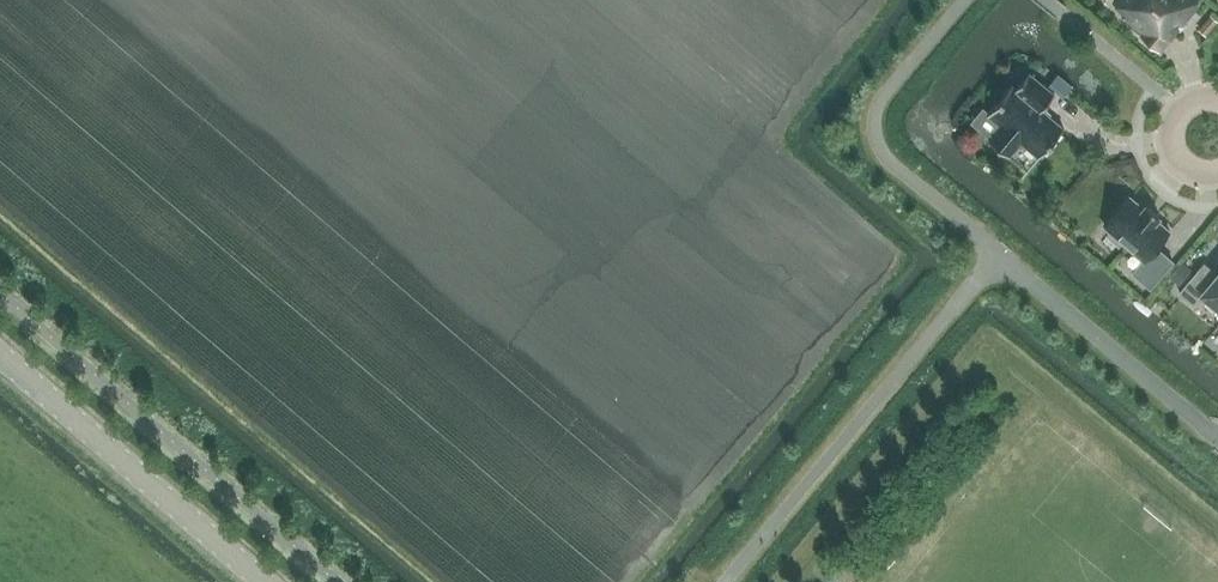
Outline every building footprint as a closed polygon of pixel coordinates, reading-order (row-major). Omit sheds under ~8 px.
[(1114,1),(1128,13),(1125,17),(1143,32),(1140,35),(1159,51),(1201,0),(1115,0),(1114,1)] [(1013,84),(988,114),(982,108),(969,123),(988,138),(1009,156),(1021,142),(1039,157),(1064,127),(1042,109),(1055,93),(1029,72),(1016,87),(1013,84)] [(1143,208),(1130,196),(1105,225),(1144,259),(1133,272),(1151,287),(1173,261),(1157,247),(1170,231),(1157,220),(1160,216),(1146,204),(1143,208)] [(1217,303),(1217,274),(1204,263),(1180,292),(1196,305),(1206,293),(1217,303)]
